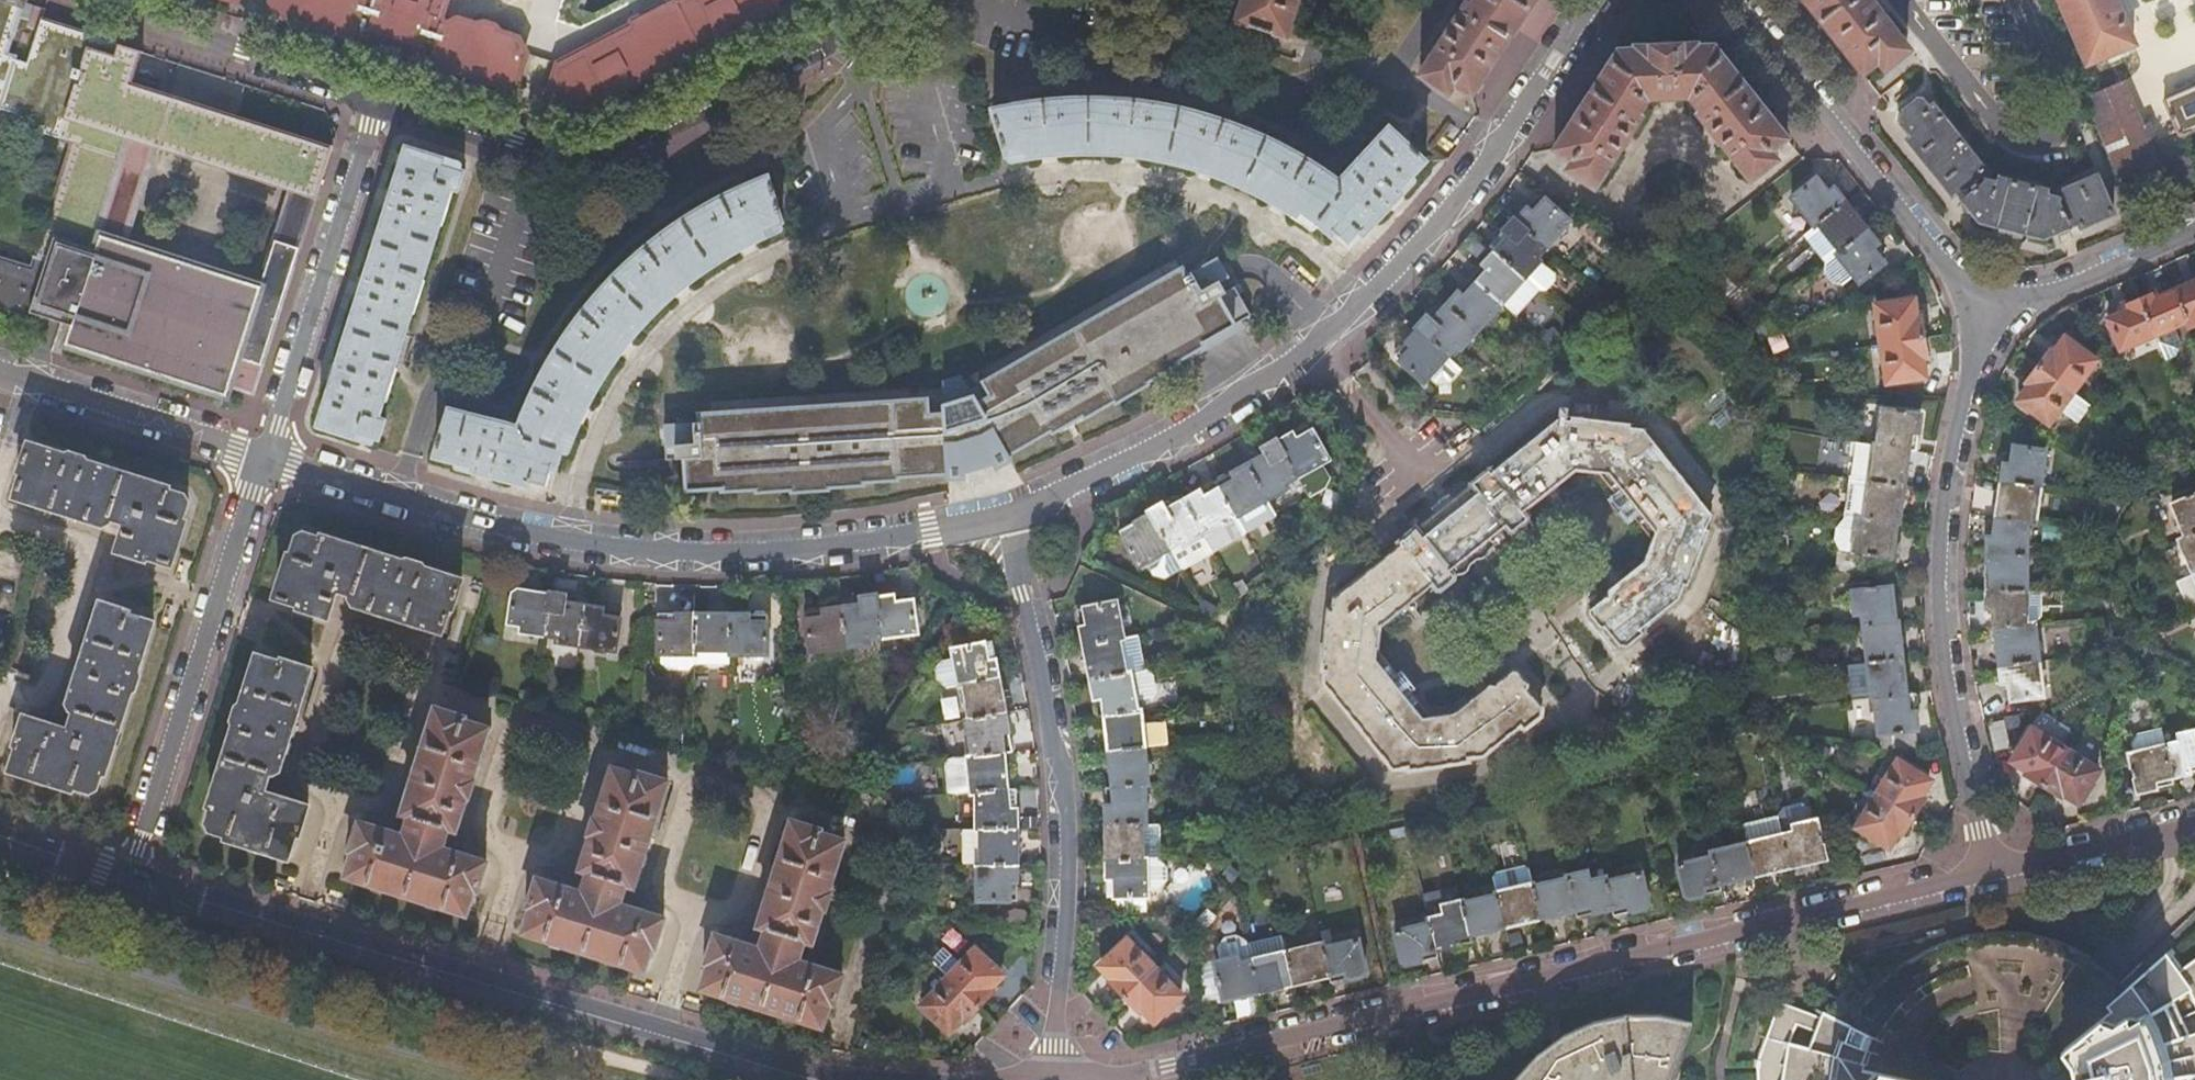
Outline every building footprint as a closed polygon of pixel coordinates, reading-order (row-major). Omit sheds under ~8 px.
[(41,23),(45,10),(25,4),(26,0),(0,0),(0,112),(1,110),(11,114),(41,23)] [(381,9),(365,4),(366,2),(365,0),(274,0),(270,12),(343,35),(340,42),(441,75),(444,66),(517,89),(528,54),(522,40),(460,19),(445,26),(444,29),(427,24),(435,0),(384,0),(381,9)] [(680,0),(679,0),(671,0),(661,5),(659,12),(652,15),(646,13),(632,20),(632,26),(559,64),(549,100),(584,111),(775,13),(780,0),(681,0),(680,0)] [(1239,14),(1244,26),(1277,37),(1289,30),(1299,0),(1243,0),(1239,14)] [(1472,96),(1535,1),(1534,0),(1473,0),(1471,3),(1467,1),(1460,12),(1459,11),(1452,22),(1451,21),(1443,32),(1444,33),(1438,44),(1437,48),(1419,76),(1447,94),(1454,85),(1472,96)] [(1864,76),(1880,63),(1881,64),(1894,66),(1907,55),(1908,43),(1903,37),(1910,32),(1892,10),(1886,16),(1873,0),(1803,0),(1864,76)] [(2086,66),(2134,46),(2115,0),(2058,0),(2086,66)] [(41,23),(11,114),(19,116),(16,124),(57,137),(57,139),(71,144),(64,163),(67,164),(43,238),(42,238),(33,268),(0,258),(0,309),(37,321),(37,322),(39,323),(40,321),(39,321),(40,319),(71,329),(65,347),(226,399),(230,389),(253,396),(303,241),(300,240),(297,249),(274,241),(267,266),(268,266),(261,288),(257,287),(129,246),(128,247),(128,246),(96,236),(102,218),(102,219),(103,217),(102,217),(108,199),(109,200),(109,198),(108,198),(114,181),(115,181),(132,186),(146,144),(159,148),(158,150),(159,151),(160,151),(160,149),(205,163),(204,165),(205,165),(206,163),(250,177),(250,179),(251,180),(252,178),(289,190),(296,192),(295,194),(297,194),(298,192),(315,198),(314,202),(316,203),(317,200),(332,153),(333,148),(331,147),(330,150),(132,88),(142,56),(41,23)] [(1768,150),(1784,137),(1713,45),(1698,46),(1696,43),(1638,46),(1637,49),(1619,50),(1555,150),(1573,161),(1567,171),(1594,188),(1614,157),(1616,158),(1622,150),(1623,150),(1632,138),(1629,136),(1635,127),(1633,126),(1642,114),(1639,112),(1647,99),(1659,99),(1659,101),(1675,100),(1675,97),(1689,97),(1697,107),(1693,110),(1703,122),(1702,123),(1708,131),(1707,132),(1716,143),(1717,142),(1725,152),(1727,150),(1750,180),(1776,159),(1768,150)] [(2128,202),(2131,201),(2137,216),(2164,204),(2158,190),(2166,187),(2123,84),(2087,99),(2128,202)] [(2166,100),(2164,104),(2177,136),(2184,138),(2194,133),(2194,88),(2166,100)] [(1916,99),(1899,112),(1899,121),(1911,137),(1908,140),(1949,195),(1955,193),(1975,219),(1999,226),(1998,232),(2020,239),(2022,232),(2043,239),(2078,225),(2081,230),(2113,217),(2097,177),(2056,193),(2055,197),(2045,194),(2046,190),(2000,178),(1999,182),(1987,179),(1988,175),(1931,102),(1926,106),(1922,101),(1916,99)] [(1426,164),(1389,126),(1359,159),(1356,157),(1354,157),(1353,157),(1352,157),(1350,158),(1349,159),(1348,160),(1347,161),(1346,162),(1346,163),(1345,164),(1345,166),(1345,167),(1345,168),(1348,171),(1339,181),(1313,164),(1290,149),(1271,138),(1244,126),(1221,119),(1185,109),(1153,104),(1131,103),(1095,102),(1066,102),(1051,103),(1018,105),(993,109),(1007,155),(1010,156),(1011,162),(1026,159),(1043,157),(1064,156),(1102,156),(1124,157),(1133,158),(1152,160),(1179,164),(1202,170),(1212,174),(1246,188),(1264,197),(1278,205),(1290,213),(1314,230),(1318,226),(1334,241),(1339,236),(1350,246),(1360,234),(1364,238),(1414,182),(1412,179),(1426,164)] [(159,148),(146,144),(132,186),(115,181),(114,181),(108,198),(109,198),(109,200),(108,199),(102,217),(103,217),(102,219),(102,218),(96,236),(128,246),(159,151),(158,150),(159,148)] [(463,163),(407,146),(398,173),(396,172),(380,223),(382,225),(371,258),(369,259),(352,313),(354,314),(343,347),(341,347),(324,399),(327,400),(319,426),(373,444),(374,439),(380,441),(386,422),(380,420),(385,404),(388,405),(400,371),(396,370),(414,316),(416,317),(428,282),(425,281),(442,227),(445,228),(456,194),(453,193),(455,189),(460,191),(466,173),(460,171),(463,163)] [(781,227),(784,226),(769,177),(751,186),(731,196),(702,213),(674,230),(655,244),(633,263),(617,277),(601,294),(579,321),(559,347),(539,382),(517,428),(503,424),(505,420),(488,416),(487,420),(447,409),(434,458),(457,464),(456,469),(529,488),(531,484),(545,488),(550,474),(554,476),(561,453),(567,454),(577,432),(592,403),(623,358),(642,333),(663,310),(669,305),(683,292),(699,280),(722,265),(747,251),(783,233),(781,227)] [(1816,221),(1841,202),(1831,189),(1825,194),(1813,179),(1787,200),(1809,227),(1812,224),(1813,225),(1816,222),(1816,221)] [(303,241),(316,203),(314,202),(315,198),(298,192),(297,194),(295,194),(296,192),(289,190),(257,287),(261,288),(268,266),(267,266),(274,241),(297,249),(300,240),(303,241)] [(1517,241),(1541,262),(1541,261),(1537,256),(1568,222),(1539,196),(1516,221),(1525,230),(1517,241)] [(1819,262),(1862,228),(1841,202),(1816,221),(1816,222),(1813,225),(1812,224),(1809,227),(1798,236),(1819,262)] [(1516,221),(1513,219),(1500,234),(1507,240),(1497,250),(1527,277),(1541,289),(1544,291),(1553,281),(1555,274),(1541,262),(1517,241),(1525,230),(1516,221)] [(1873,242),(1862,228),(1819,262),(1818,273),(1827,283),(1837,284),(1848,276),(1853,282),(1878,262),(1866,247),(1873,242)] [(1490,244),(1497,250),(1507,240),(1500,234),(1490,244)] [(1472,278),(1501,306),(1527,277),(1497,250),(1472,278)] [(697,423),(661,426),(664,461),(682,460),(685,491),(720,489),(720,492),(754,489),(755,492),(789,490),(789,492),(825,490),(825,488),(860,485),(860,482),(894,480),(894,477),(959,472),(963,471),(963,473),(991,465),(990,464),(994,463),(1051,430),(1053,433),(1083,416),(1084,418),(1115,401),(1116,403),(1179,367),(1175,360),(1251,316),(1239,295),(1235,287),(1226,292),(1221,283),(1230,278),(1221,264),(1218,258),(1186,276),(1182,269),(1181,270),(968,391),(962,381),(960,376),(941,381),(941,386),(942,398),(700,415),(696,415),(697,423)] [(1227,260),(1221,264),(1230,278),(1233,285),(1239,282),(1227,260)] [(1527,277),(1501,306),(1514,318),(1541,289),(1527,277)] [(1419,329),(1448,357),(1457,347),(1460,351),(1501,306),(1472,278),(1447,305),(1442,300),(1417,327),(1419,329)] [(2188,328),(2194,325),(2194,283),(2173,292),(2185,322),(2188,328)] [(2136,301),(2151,336),(2153,335),(2172,327),(2185,322),(2173,292),(2155,300),(2152,294),(2136,301)] [(1875,305),(1872,313),(1880,376),(1886,384),(1916,380),(1918,375),(1916,359),(1921,359),(1916,319),(1910,319),(1909,306),(1903,300),(1875,305)] [(2118,350),(2151,336),(2136,301),(2120,308),(2122,314),(2106,322),(2118,350)] [(2172,327),(2153,335),(2164,361),(2174,357),(2179,344),(2172,327)] [(1462,371),(1448,357),(1419,329),(1395,356),(1425,382),(1430,376),(1438,383),(1449,384),(1462,371)] [(2050,354),(2037,369),(2072,395),(2091,369),(2090,360),(2070,344),(2061,347),(2053,357),(2050,354)] [(2072,395),(2037,369),(2024,385),(2027,388),(2016,402),(2017,405),(2043,425),(2048,424),(2058,412),(2075,426),(2089,408),(2072,395)] [(1875,444),(1907,449),(1912,450),(1914,433),(1917,416),(1880,410),(1875,444)] [(1490,471),(1473,484),(1400,542),(1402,545),(1335,599),(1333,612),(1331,612),(1324,671),(1327,672),(1325,685),(1395,770),(1410,768),(1411,772),(1469,764),(1470,759),(1485,757),(1522,726),(1526,731),(1541,718),(1542,709),(1529,693),(1531,687),(1516,669),(1512,669),(1496,681),(1495,686),(1498,690),(1458,723),(1415,729),(1365,667),(1370,623),(1427,577),(1437,590),(1442,590),(1528,519),(1529,515),(1519,503),(1574,459),(1617,464),(1666,526),(1651,567),(1612,598),(1610,595),(1605,595),(1589,608),(1587,613),(1600,629),(1606,629),(1620,647),(1628,647),(1644,635),(1642,631),(1676,603),(1683,585),(1688,586),(1709,531),(1706,530),(1711,515),(1642,429),(1628,427),(1629,423),(1570,417),(1569,421),(1557,420),(1491,473),(1490,471)] [(1310,425),(1278,443),(1297,476),(1322,463),(1330,458),(1310,425)] [(1278,443),(1276,439),(1245,457),(1269,499),(1288,488),(1286,482),(1297,476),(1278,443)] [(1867,481),(1872,443),(1853,440),(1848,479),(1867,481)] [(1875,444),(1872,443),(1867,481),(1901,486),(1907,449),(1875,444)] [(66,455),(26,444),(17,473),(21,474),(13,499),(98,527),(106,524),(108,519),(123,524),(114,552),(143,561),(144,558),(169,566),(183,523),(180,522),(186,505),(182,495),(166,490),(167,486),(84,461),(84,458),(67,453),(66,455)] [(2000,481),(2040,488),(2040,487),(2045,452),(2012,446),(2009,464),(2003,463),(2000,481)] [(1269,499),(1245,457),(1243,458),(1246,463),(1216,480),(1237,517),(1269,499)] [(1330,477),(1322,463),(1297,476),(1309,496),(1326,487),(1330,477)] [(1862,518),(1867,481),(1848,479),(1842,517),(1862,518)] [(1184,498),(1204,536),(1237,517),(1216,480),(1184,498)] [(1862,518),(1892,521),(1896,521),(1901,486),(1867,481),(1862,518)] [(2026,521),(2034,522),(2040,488),(2000,481),(1994,517),(2026,521)] [(1151,513),(1171,548),(1182,541),(1185,547),(1204,536),(1184,498),(1181,493),(1149,510),(1151,513)] [(2185,540),(2194,536),(2194,496),(2170,506),(2185,540)] [(1170,548),(1171,548),(1151,513),(1119,531),(1138,566),(1146,561),(1170,548)] [(1237,517),(1204,536),(1214,553),(1247,535),(1237,517)] [(1862,518),(1842,517),(1842,519),(1833,528),(1831,542),(1836,552),(1850,553),(1854,529),(1860,529),(1862,518)] [(1987,592),(2026,591),(2026,521),(1994,517),(1990,538),(1985,538),(1987,592)] [(1832,574),(1886,573),(1892,521),(1862,518),(1860,529),(1854,529),(1850,553),(1836,552),(1832,574)] [(290,555),(287,554),(274,598),(300,607),(299,610),(325,618),(335,590),(350,595),(349,600),(352,605),(439,632),(447,608),(450,609),(460,579),(422,566),(422,564),(405,559),(404,562),(321,536),(320,539),(303,534),(296,538),(290,555)] [(2193,577),(2194,576),(2194,536),(2185,540),(2178,543),(2193,577)] [(1181,568),(1170,548),(1146,561),(1153,573),(1162,578),(1181,568)] [(2193,577),(2176,584),(2187,611),(2194,613),(2194,576),(2193,577)] [(1860,612),(1866,664),(1900,659),(1896,622),(1894,622),(1889,585),(1851,589),(1854,613),(1860,612)] [(520,631),(540,634),(547,596),(520,591),(511,596),(507,622),(521,625),(520,631)] [(2027,627),(2026,591),(1987,592),(1987,610),(1991,610),(1994,631),(2027,627)] [(547,596),(540,634),(555,637),(555,642),(578,645),(583,606),(565,603),(565,596),(547,593),(547,596)] [(876,598),(882,637),(917,631),(911,593),(876,598)] [(840,607),(846,645),(873,641),(873,638),(882,637),(876,598),(875,594),(857,597),(858,604),(840,607)] [(1126,639),(1118,601),(1078,610),(1085,647),(1126,639)] [(22,719),(13,746),(17,748),(9,773),(71,793),(72,789),(89,794),(96,790),(101,774),(103,775),(129,695),(132,696),(138,677),(134,676),(151,623),(126,615),(127,612),(98,603),(66,704),(70,712),(75,713),(68,733),(22,719)] [(583,606),(578,645),(614,651),(619,611),(583,606)] [(809,651),(846,645),(840,607),(804,613),(809,651)] [(686,675),(693,666),(693,655),(693,651),(694,615),(655,615),(655,655),(658,655),(657,664),(661,674),(686,675)] [(693,655),(693,666),(731,666),(731,655),(731,651),(731,615),(694,615),(693,651),(693,655)] [(731,651),(731,655),(767,655),(767,615),(731,615),(731,651)] [(2039,660),(2034,626),(2027,627),(1994,631),(1999,667),(2039,660)] [(1092,683),(1146,672),(1140,637),(1126,639),(1085,647),(1092,683)] [(936,681),(946,688),(959,686),(964,685),(999,678),(992,645),(952,651),(954,660),(942,663),(934,670),(936,681)] [(237,709),(231,725),(235,726),(208,808),(212,809),(207,826),(210,832),(227,838),(226,841),(287,861),(295,836),(299,837),(308,809),(260,794),(267,773),(271,775),(277,773),(309,670),(280,660),(279,663),(257,656),(239,710),(237,709)] [(1900,659),(1866,664),(1848,666),(1852,700),(1874,697),(1905,693),(1900,659)] [(2044,698),(2039,660),(1999,667),(1999,671),(2001,684),(2009,683),(2012,702),(2044,698)] [(1106,718),(1143,713),(1143,711),(1140,712),(1138,703),(1153,700),(1158,690),(1156,677),(1146,672),(1092,683),(1099,717),(1105,716),(1106,718)] [(970,719),(1006,712),(999,678),(964,685),(970,719)] [(1905,693),(1874,697),(1879,734),(1882,733),(1883,750),(1917,747),(1914,730),(1916,729),(1914,715),(1908,716),(1905,693)] [(402,839),(359,825),(350,854),(354,855),(346,878),(466,917),(474,893),(477,895),(486,866),(438,850),(445,830),(449,831),(459,825),(489,728),(461,719),(462,717),(434,708),(402,812),(406,818),(409,819),(402,839)] [(972,755),(1003,752),(1013,751),(1006,712),(970,719),(965,719),(972,755)] [(1110,753),(1147,748),(1170,746),(1169,730),(1159,722),(1144,724),(1143,713),(1106,718),(1110,753)] [(2024,777),(2041,788),(2065,751),(2036,732),(2030,733),(2013,758),(2015,765),(2027,772),(2024,777)] [(2194,775),(2194,735),(2180,739),(2182,744),(2166,748),(2174,780),(2194,775)] [(1114,789),(1149,785),(1151,785),(1147,748),(1110,753),(1114,789)] [(2156,785),(2174,780),(2166,748),(2132,756),(2140,794),(2157,790),(2156,785)] [(2065,751),(2041,788),(2060,799),(2062,795),(2076,803),(2080,802),(2096,776),(2094,770),(2065,751)] [(1006,790),(1003,752),(972,755),(967,756),(954,757),(954,758),(944,761),(947,792),(958,793),(958,794),(972,793),(975,792),(1006,790)] [(1896,766),(1877,796),(1915,820),(1925,804),(1920,800),(1929,787),(1928,781),(1902,765),(1896,766)] [(584,897),(537,882),(528,910),(533,912),(525,936),(644,973),(652,949),(655,950),(664,922),(620,907),(626,888),(630,889),(637,885),(668,782),(640,772),(639,775),(611,766),(580,866),(585,875),(591,877),(584,897)] [(1149,785),(1114,789),(1107,789),(1108,824),(1149,823),(1149,785)] [(976,829),(1017,828),(1016,789),(1006,790),(975,792),(976,829)] [(1915,820),(1877,796),(1858,827),(1859,832),(1884,848),(1892,845),(1899,834),(1903,837),(1915,820)] [(1776,819),(1780,835),(1795,831),(1793,825),(1811,821),(1808,809),(1799,804),(1781,808),(1775,815),(1776,816),(1776,819)] [(1776,819),(1776,816),(1739,825),(1739,827),(1743,843),(1780,835),(1776,819)] [(1780,835),(1789,867),(1825,859),(1815,820),(1811,821),(1793,825),(1795,831),(1780,835)] [(760,952),(715,939),(707,966),(710,968),(703,992),(822,1030),(830,1005),(834,1007),(843,978),(798,963),(805,945),(806,945),(813,942),(824,909),(827,910),(833,892),(829,891),(845,839),(821,831),(821,830),(793,821),(761,925),(764,931),(766,932),(760,952)] [(1161,823),(1149,823),(1108,824),(1109,861),(1162,861),(1161,823)] [(977,864),(1018,865),(1017,828),(976,829),(966,829),(965,866),(977,866),(977,864)] [(1780,835),(1743,843),(1752,876),(1789,867),(1780,835)] [(1752,876),(1743,843),(1710,851),(1712,857),(1678,865),(1685,895),(1692,899),(1723,892),(1721,884),(1752,876)] [(1170,881),(1170,868),(1163,861),(1162,861),(1109,861),(1110,896),(1119,896),(1149,896),(1150,896),(1149,888),(1163,888),(1170,881)] [(1019,902),(1018,865),(977,864),(977,866),(978,902),(1019,902)] [(1506,928),(1542,919),(1533,886),(1534,886),(1529,867),(1524,864),(1494,871),(1492,875),(1497,895),(1506,928)] [(1104,867),(1094,867),(1094,882),(1104,882),(1104,867)] [(1533,886),(1542,919),(1576,911),(1578,917),(1613,910),(1615,917),(1645,910),(1650,904),(1641,873),(1606,882),(1604,876),(1588,880),(1586,871),(1567,876),(1567,878),(1534,886),(1533,886)] [(1470,936),(1506,928),(1497,895),(1462,903),(1470,936)] [(1149,896),(1119,896),(1119,912),(1149,912),(1149,896)] [(1437,952),(1472,943),(1470,936),(1462,903),(1462,901),(1442,905),(1444,915),(1429,918),(1430,924),(1437,952)] [(1437,952),(1430,924),(1395,932),(1402,962),(1408,966),(1439,960),(1437,952)] [(1941,928),(1925,932),(1926,938),(1943,935),(1941,928)] [(2055,943),(2040,938),(2025,934),(2008,933),(1992,933),(1975,935),(1959,938),(1945,942),(1932,947),(1920,953),(1907,960),(1896,968),(1885,977),(1875,987),(1866,999),(1842,980),(1818,1019),(1813,1030),(1791,1023),(1784,1043),(1774,1039),(1767,1062),(1757,1060),(1749,1059),(1748,1067),(1754,1069),(1755,1079),(2194,1079),(2194,1034),(2190,1036),(2174,1001),(2191,992),(2194,1000),(2194,958),(2176,971),(2168,961),(2177,953),(2172,947),(2124,987),(2103,972),(2084,956),(2070,949),(2055,943)] [(1262,993),(1295,985),(1288,953),(1283,936),(1250,943),(1254,961),(1262,993)] [(1288,953),(1295,985),(1329,977),(1331,984),(1361,977),(1366,971),(1359,940),(1323,948),(1322,945),(1288,953)] [(1104,984),(1120,1001),(1154,966),(1130,942),(1125,941),(1099,966),(1099,973),(1107,981),(1104,984)] [(950,978),(962,966),(947,950),(934,963),(950,978)] [(949,979),(980,1008),(995,993),(992,991),(1004,978),(1004,976),(980,953),(976,953),(962,966),(950,978),(949,979)] [(1225,1001),(1262,993),(1254,961),(1242,964),(1240,957),(1216,963),(1225,1001)] [(1154,966),(1120,1001),(1134,1014),(1137,1011),(1150,1025),(1155,1024),(1181,997),(1182,994),(1154,966)] [(965,1023),(980,1008),(949,979),(923,1004),(924,1011),(944,1031),(950,1032),(962,1020),(965,1023)] [(1776,1000),(1757,1060),(1767,1062),(1774,1039),(1784,1043),(1791,1023),(1813,1030),(1818,1019),(1776,1000)] [(1688,1020),(1664,1015),(1646,1013),(1627,1014),(1609,1016),(1590,1019),(1578,1024),(1566,1029),(1554,1036),(1544,1044),(1534,1053),(1525,1062),(1516,1074),(1510,1079),(1669,1079),(1688,1020)]
